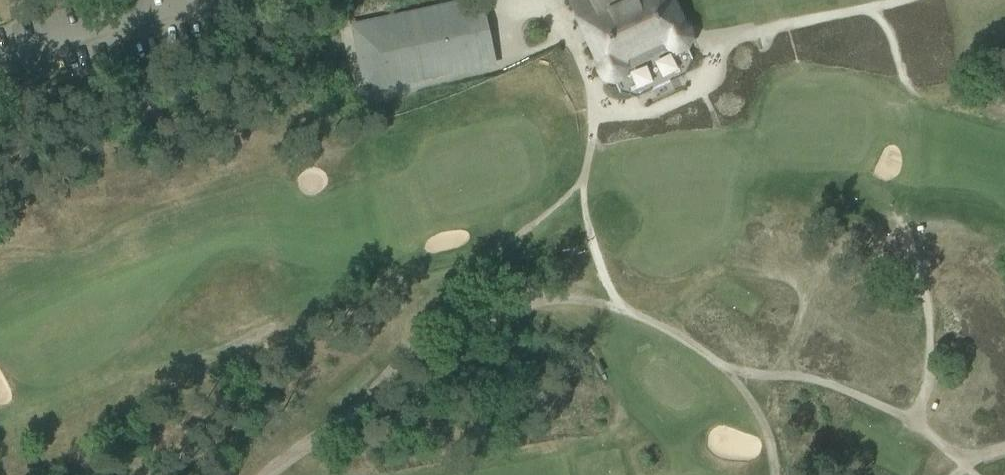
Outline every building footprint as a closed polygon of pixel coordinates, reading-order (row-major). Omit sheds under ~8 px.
[(354,27),(358,46),(367,89),(418,78),(494,62),(481,0),(480,0),(354,27)] [(572,2),(581,22),(596,53),(599,59),(599,68),(604,76),(614,78),(619,89),(636,95),(650,88),(655,99),(674,90),(670,79),(684,72),(691,55),(686,45),(690,36),(688,27),(681,21),(676,11),(671,0),(577,0),(572,2)] [(426,234),(428,249),(468,245),(466,229),(426,234)]
